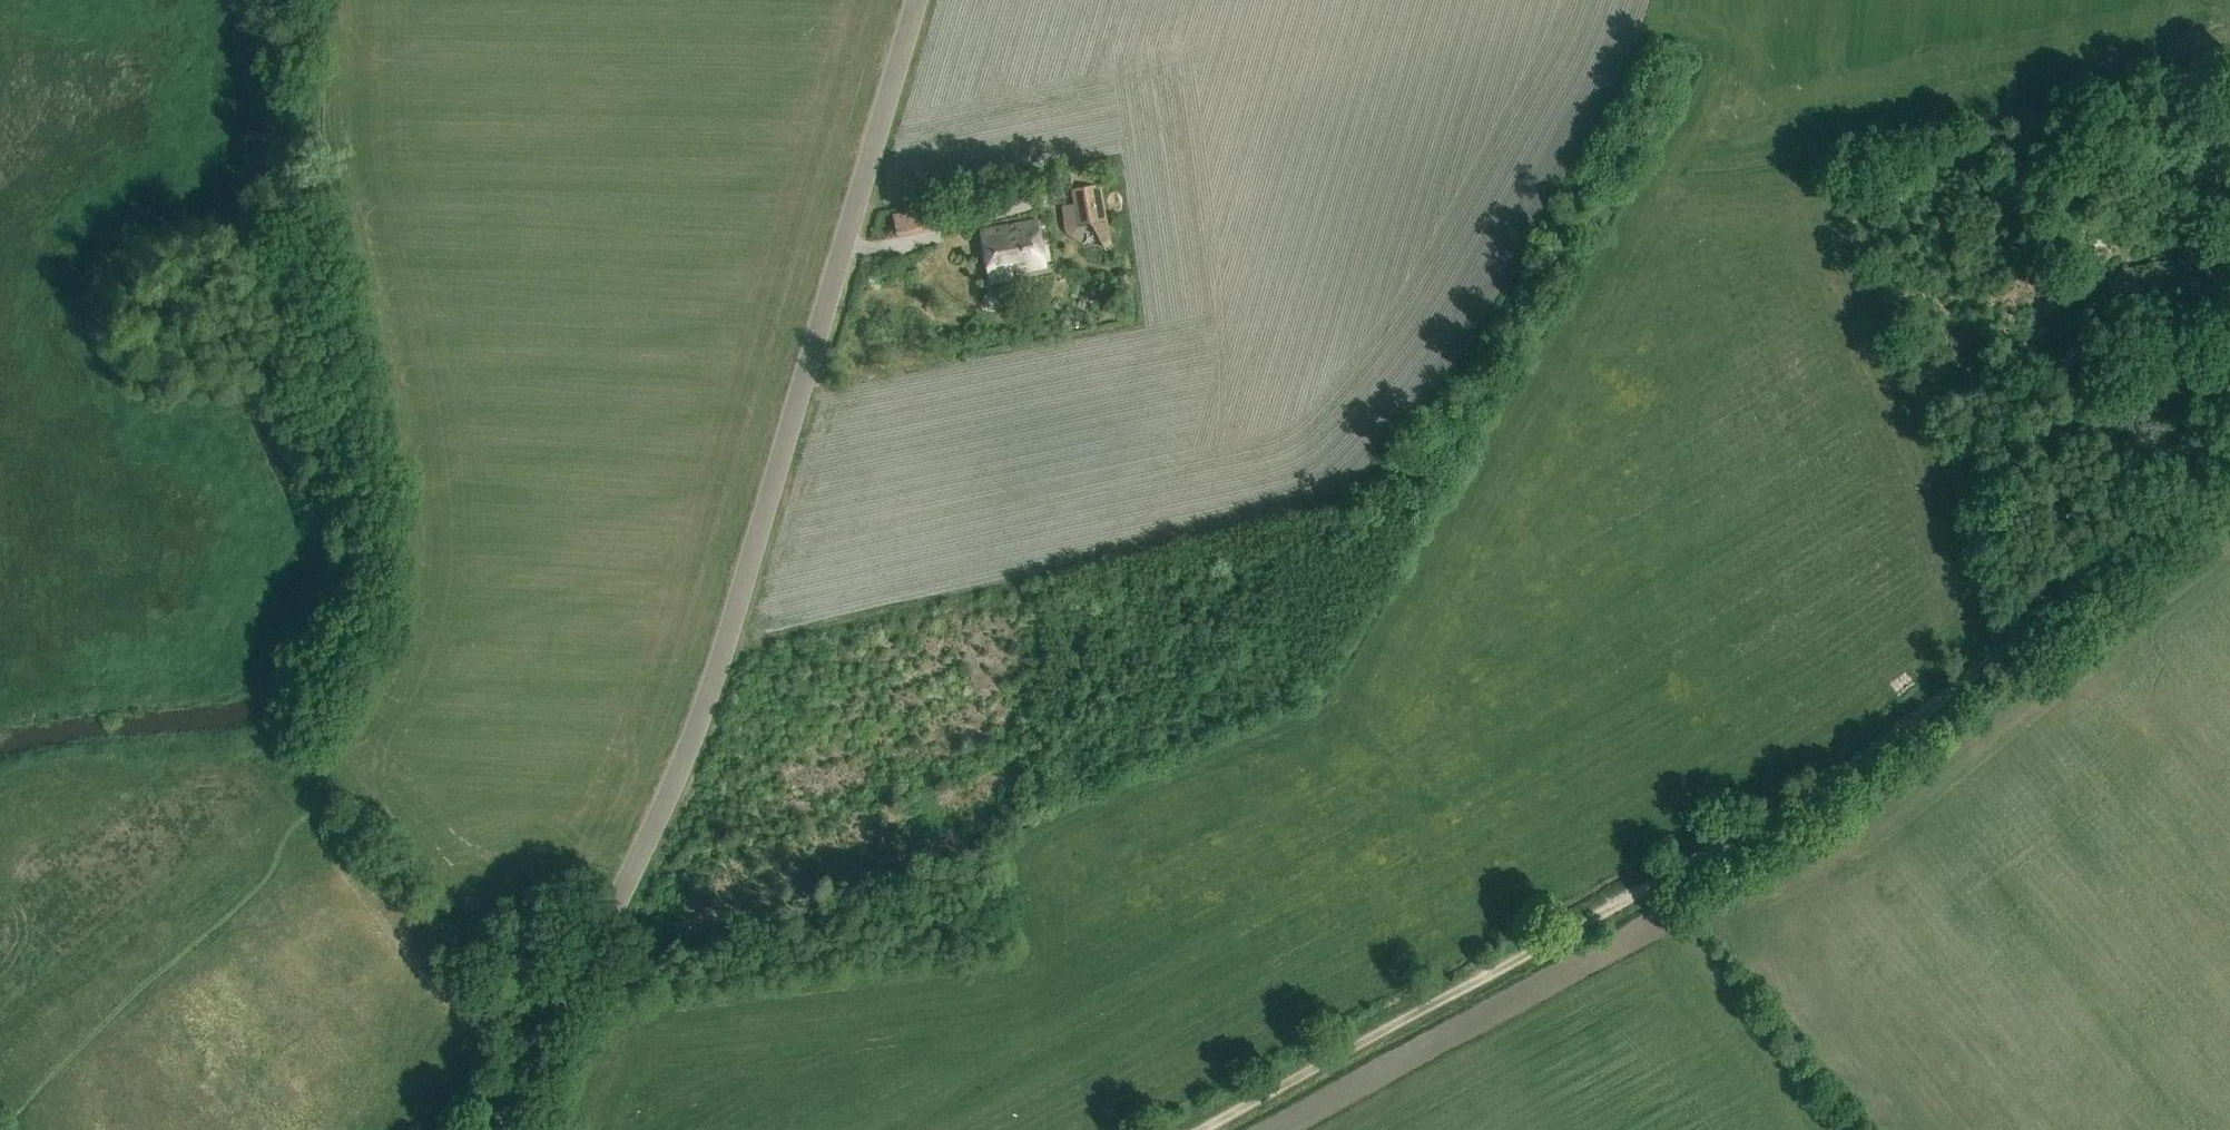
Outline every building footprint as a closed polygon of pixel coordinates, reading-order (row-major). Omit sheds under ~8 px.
[(1113,248),(1101,183),(1070,189),(1073,202),(1069,203),(1073,226),(1092,223),(1106,249),(1113,248)] [(897,210),(902,234),(938,227),(933,203),(897,210)] [(981,227),(983,237),(992,282),(1013,278),(1011,267),(1043,261),(1034,217),(981,227)] [(996,302),(1010,298),(1008,286),(993,289),(996,302)]
